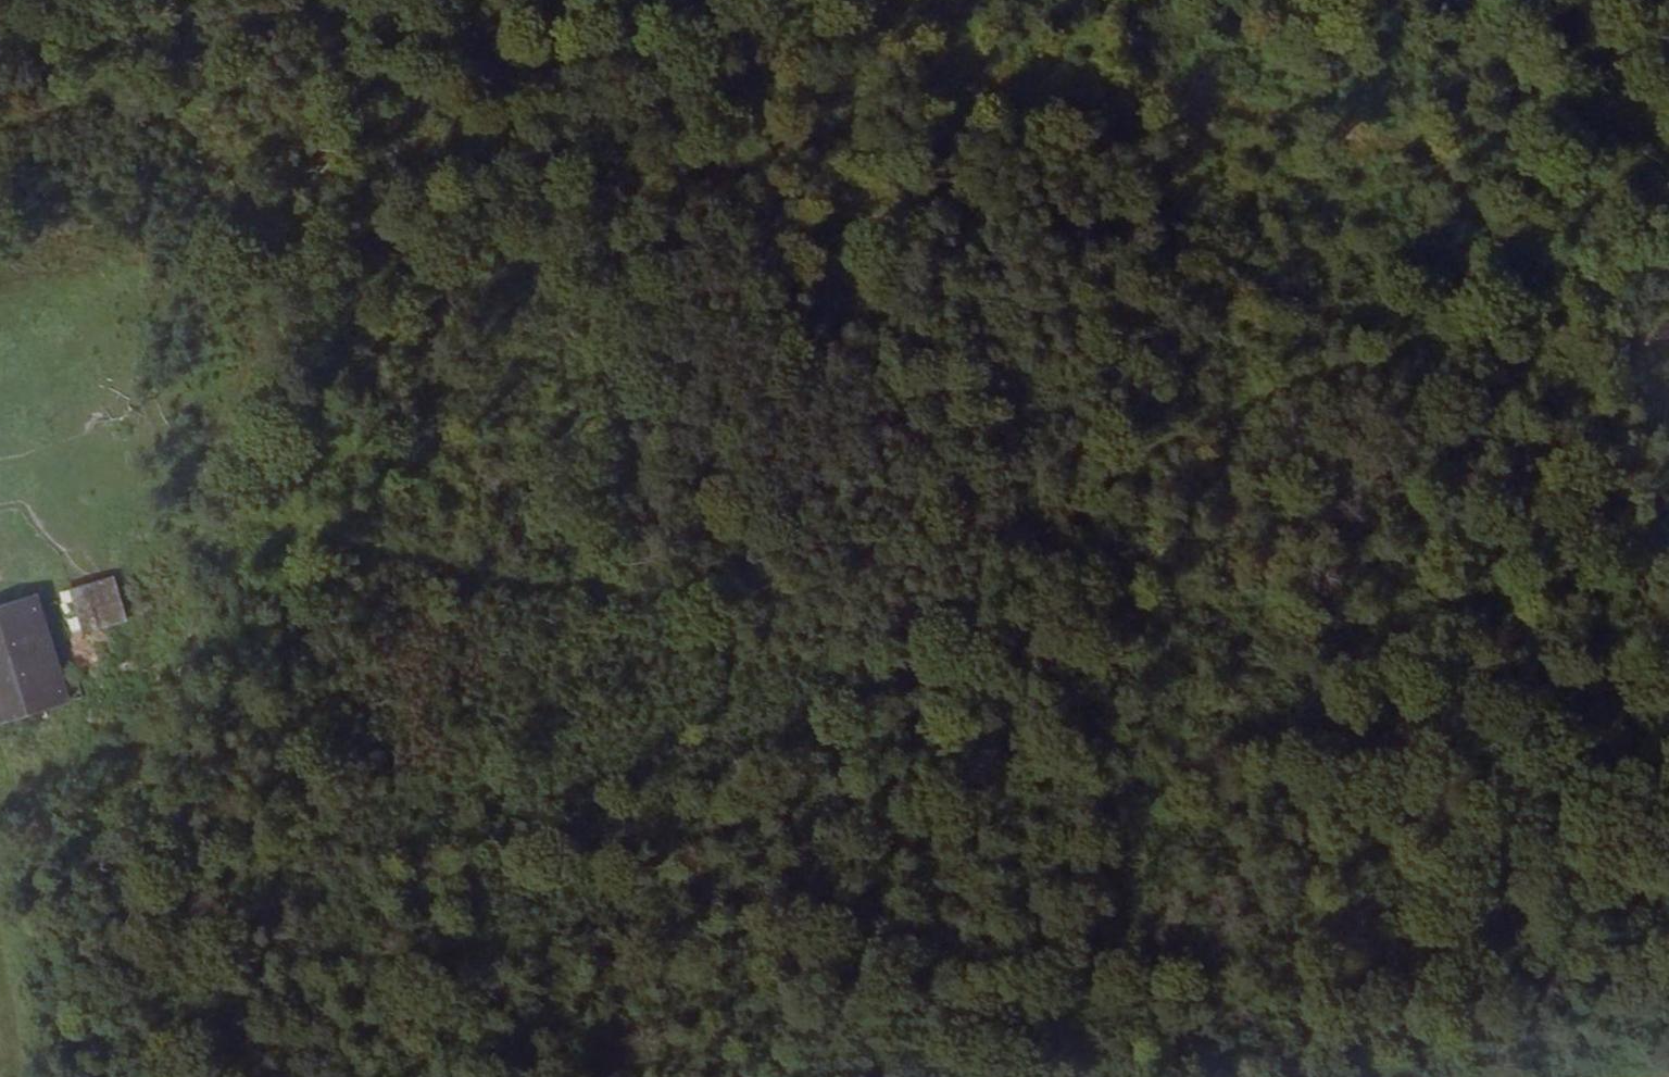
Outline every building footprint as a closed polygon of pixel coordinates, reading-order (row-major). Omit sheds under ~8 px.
[(113,573),(58,590),(72,635),(127,618),(113,573)] [(69,701),(40,591),(0,601),(0,719),(69,701)]
